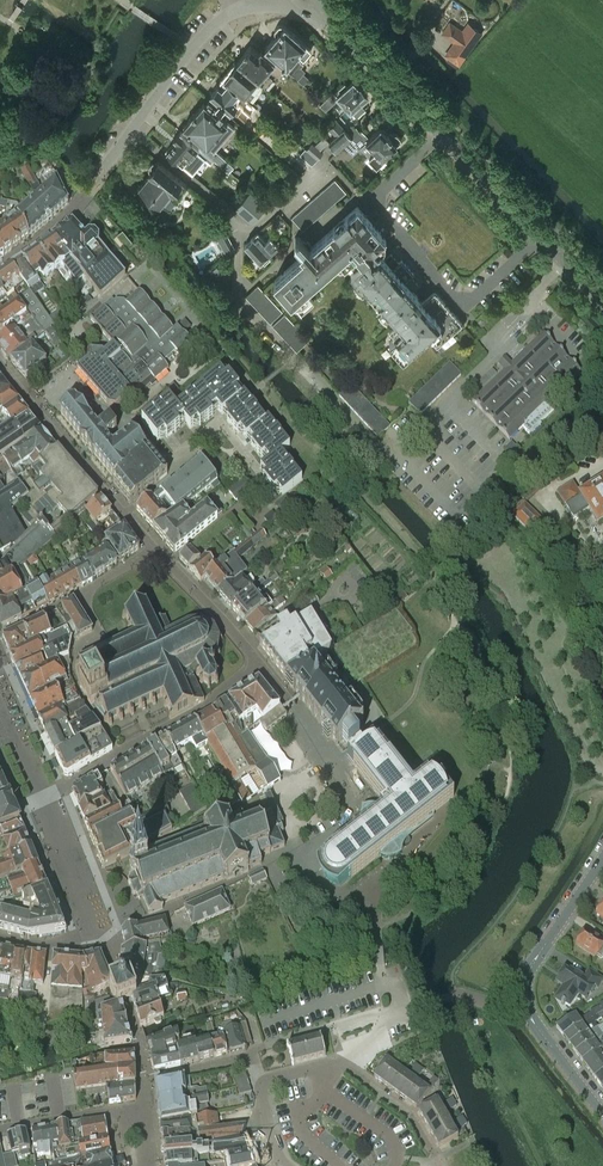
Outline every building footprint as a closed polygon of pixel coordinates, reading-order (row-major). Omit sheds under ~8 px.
[(450,22),(443,33),(454,42),(445,54),(459,64),(482,32),(469,24),(463,32),(450,22)] [(266,46),(265,47),(285,65),(287,66),(288,65),(287,65),(294,57),(297,59),(300,56),(303,59),(311,51),(305,45),(306,44),(305,43),(297,36),(291,31),(286,26),(285,25),(279,25),(275,30),(276,35),(276,36),(266,46)] [(250,45),(237,61),(263,84),(265,86),(272,77),(275,79),(285,67),(276,60),(275,61),(261,49),(258,52),(250,45)] [(298,59),(288,71),(304,85),(309,79),(303,73),(305,71),(301,67),(303,64),(298,59)] [(263,84),(237,61),(230,70),(231,71),(224,79),(239,92),(243,95),(243,96),(249,100),(263,84)] [(239,92),(224,79),(223,80),(227,83),(222,89),(218,85),(211,94),(219,100),(215,105),(221,109),(230,117),(234,113),(231,110),(239,102),(234,98),(239,92)] [(345,81),(320,104),(325,110),(339,97),(350,110),(351,109),(356,116),(365,109),(359,102),(368,94),(360,85),(359,86),(353,79),(348,84),(345,81)] [(18,102),(11,111),(16,120),(26,122),(32,113),(28,104),(18,102)] [(192,117),(184,126),(205,144),(201,148),(201,149),(207,154),(228,172),(234,166),(216,150),(234,129),(228,123),(220,116),(222,114),(219,112),(217,114),(205,103),(204,102),(203,103),(196,111),(191,116),(192,117)] [(329,142),(328,142),(328,143),(337,152),(345,144),(352,138),(353,137),(349,133),(344,128),(344,129),(337,121),(329,129),(335,136),(329,142)] [(356,127),(349,133),(353,137),(352,138),(360,147),(369,138),(361,129),(360,131),(356,127)] [(369,138),(360,147),(369,155),(368,156),(376,164),(377,163),(378,165),(384,160),(382,158),(397,144),(401,141),(401,138),(397,133),(394,133),(391,130),(387,133),(381,127),(369,138)] [(176,140),(166,151),(176,159),(175,159),(183,166),(193,175),(193,174),(191,173),(207,154),(201,149),(201,148),(199,146),(193,142),(182,132),(180,130),(173,138),(176,140)] [(322,138),(314,145),(321,150),(328,144),(328,143),(328,142),(329,142),(324,136),(322,138)] [(311,144),(306,149),(318,159),(323,153),(323,152),(321,150),(314,145),(312,143),(311,144)] [(305,148),(299,155),(306,160),(311,164),(312,164),(317,160),(318,159),(306,149),(306,148),(305,148)] [(151,173),(139,186),(160,204),(158,206),(162,210),(166,206),(170,209),(176,202),(168,195),(171,192),(173,194),(175,193),(179,197),(188,186),(158,160),(156,162),(155,161),(152,162),(149,165),(149,169),(150,170),(149,171),(151,173)] [(38,183),(33,174),(29,167),(24,170),(22,171),(21,171),(29,186),(31,184),(32,186),(38,183)] [(44,192),(39,196),(53,218),(60,211),(68,204),(57,182),(59,180),(53,173),(45,181),(49,187),(47,189),(44,192)] [(340,197),(346,192),(335,179),(329,184),(340,197)] [(44,192),(38,183),(32,186),(31,184),(29,186),(36,198),(29,205),(41,228),(53,218),(39,196),(44,192)] [(335,201),(340,197),(329,184),(324,189),(335,201)] [(330,206),(335,201),(324,189),(319,193),(330,206)] [(313,198),(324,211),(330,206),(319,193),(313,198)] [(267,207),(252,194),(236,212),(250,223),(267,207)] [(28,239),(31,237),(41,228),(29,205),(22,211),(17,204),(6,202),(2,201),(3,198),(0,198),(0,207),(7,209),(6,213),(7,213),(14,214),(28,239)] [(319,216),(324,211),(313,198),(308,203),(319,216)] [(313,221),(319,216),(308,203),(306,205),(302,208),(313,221)] [(313,302),(303,290),(339,258),(345,264),(349,260),(354,266),(351,269),(369,289),(368,290),(379,302),(380,302),(398,323),(390,331),(394,336),(389,341),(403,357),(428,335),(437,345),(462,323),(435,291),(422,302),(417,297),(418,296),(416,294),(412,290),(418,284),(410,276),(413,273),(402,260),(398,262),(391,254),(385,259),(380,254),(381,254),(379,252),(377,253),(373,248),(384,239),(384,240),(386,238),(384,237),(359,209),(359,208),(358,207),(334,228),(312,247),(311,246),(311,244),(308,241),(303,241),(300,237),(299,237),(295,237),(295,241),(295,242),(302,249),(300,251),(303,255),(274,280),(291,300),(302,313),(313,302)] [(302,208),(297,213),(308,225),(313,221),(302,208)] [(14,214),(7,213),(3,217),(3,216),(0,218),(0,223),(6,231),(8,230),(19,245),(28,239),(14,214)] [(297,213),(292,217),(303,230),(306,227),(308,225),(297,213)] [(0,223),(0,249),(5,255),(16,247),(5,232),(6,231),(0,223)] [(73,224),(53,238),(84,278),(100,298),(125,277),(98,246),(99,239),(95,235),(89,235),(85,238),(73,224)] [(213,233),(224,255),(234,247),(223,228),(213,233)] [(8,230),(6,231),(5,232),(16,247),(19,245),(8,230)] [(258,232),(245,245),(260,262),(277,245),(270,237),(266,241),(258,232)] [(53,238),(37,249),(54,271),(63,265),(77,284),(84,278),(53,238)] [(54,271),(37,249),(23,259),(35,277),(40,274),(44,279),(54,271)] [(23,259),(13,266),(25,284),(24,285),(29,292),(30,292),(33,297),(34,296),(44,289),(38,280),(35,277),(23,259)] [(13,266),(0,275),(0,287),(3,292),(7,297),(24,285),(25,284),(13,266)] [(218,267),(211,273),(217,279),(224,273),(218,267)] [(263,290),(258,285),(246,296),(251,301),(263,290)] [(251,301),(256,307),(268,295),(263,290),(251,301)] [(90,359),(77,370),(108,406),(116,408),(141,386),(144,390),(150,385),(152,387),(156,384),(154,382),(169,369),(163,362),(167,359),(169,361),(174,357),(172,355),(175,352),(181,358),(195,346),(177,326),(173,330),(139,291),(126,302),(124,300),(116,300),(114,301),(112,299),(90,319),(113,345),(104,353),(103,352),(90,351),(90,359)] [(29,314),(31,318),(42,335),(44,333),(45,335),(51,331),(56,327),(50,318),(34,296),(33,297),(30,292),(29,292),(0,311),(0,336),(29,314)] [(81,299),(84,305),(92,301),(90,295),(81,299)] [(272,301),(268,295),(256,307),(260,312),(272,301)] [(260,312),(265,317),(277,306),(272,301),(260,312)] [(68,319),(73,314),(66,304),(60,308),(68,319)] [(265,317),(270,322),(282,311),(277,306),(265,317)] [(61,310),(50,318),(56,327),(67,319),(63,313),(61,310)] [(289,318),(285,313),(272,325),(277,330),(289,318)] [(0,336),(0,342),(19,328),(31,318),(29,314),(0,336)] [(0,342),(0,349),(10,361),(32,345),(37,342),(45,335),(44,333),(42,335),(31,318),(19,328),(0,342)] [(277,330),(282,335),(294,324),(289,318),(277,330)] [(186,333),(193,327),(186,319),(179,324),(186,333)] [(287,340),(299,329),(294,324),(282,335),(287,340)] [(304,334),(299,329),(287,340),(292,346),(304,334)] [(61,344),(51,331),(45,335),(55,348),(61,344)] [(553,401),(551,399),(580,370),(543,333),(517,358),(519,360),(512,367),(511,367),(510,367),(509,367),(508,368),(508,369),(508,370),(508,371),(501,378),(499,376),(473,401),(509,439),(524,425),(526,427),(525,428),(530,433),(560,404),(555,399),(553,401)] [(292,346),(297,351),(306,343),(309,340),(306,336),(304,334),(292,346)] [(47,362),(32,345),(10,361),(26,379),(47,362)] [(456,380),(461,375),(450,363),(445,368),(456,380)] [(445,368),(439,373),(451,385),(456,380),(445,368)] [(220,372),(202,386),(202,387),(215,403),(218,407),(217,408),(222,415),(226,412),(225,411),(241,398),(239,396),(220,372)] [(446,390),(451,385),(439,373),(434,378),(446,390)] [(446,390),(434,378),(429,383),(441,395),(446,390)] [(0,380),(0,398),(10,391),(1,379),(0,380)] [(436,400),(441,395),(429,383),(424,388),(436,400)] [(356,390),(351,385),(339,396),(344,401),(356,390)] [(186,400),(176,408),(185,419),(184,420),(191,429),(191,428),(198,423),(200,426),(201,426),(198,422),(203,419),(205,422),(213,416),(211,413),(217,408),(218,407),(215,403),(202,387),(202,386),(200,388),(201,388),(191,396),(185,400),(186,400)] [(436,400),(424,388),(419,393),(431,405),(436,400)] [(344,401),(349,407),(361,395),(356,390),(344,401)] [(3,414),(19,402),(10,391),(0,398),(0,416),(3,414)] [(425,410),(431,405),(419,393),(414,398),(425,410)] [(366,400),(361,395),(349,407),(354,412),(366,400)] [(241,398),(225,411),(226,412),(231,418),(227,421),(237,434),(241,431),(245,437),(265,422),(257,412),(253,406),(250,403),(244,396),(241,398)] [(414,398),(409,403),(420,415),(425,410),(414,398)] [(97,459),(113,445),(107,438),(117,430),(110,421),(100,429),(75,399),(59,412),(97,459)] [(153,413),(142,421),(158,441),(165,435),(167,438),(180,428),(178,425),(184,420),(185,419),(176,408),(169,400),(158,408),(153,412),(152,412),(153,413)] [(354,412),(359,417),(371,406),(366,400),(354,412)] [(1,435),(13,427),(29,415),(19,402),(3,414),(0,416),(0,434),(1,435)] [(359,417),(364,422),(376,411),(371,406),(359,417)] [(364,422),(368,428),(381,416),(376,411),(364,422)] [(1,455),(24,440),(40,429),(30,416),(29,415),(13,427),(1,435),(0,434),(0,454),(1,455)] [(386,421),(381,416),(368,428),(373,433),(386,421)] [(265,422),(245,437),(246,438),(249,436),(254,442),(251,445),(262,457),(265,455),(270,461),(280,452),(281,453),(290,446),(281,435),(277,430),(268,419),(265,422)] [(390,426),(386,421),(373,433),(378,438),(390,427),(390,426)] [(41,431),(14,451),(23,465),(30,460),(29,459),(51,443),(41,431)] [(97,459),(114,480),(113,481),(131,504),(167,474),(131,431),(113,445),(97,459)] [(56,449),(51,443),(29,459),(30,460),(33,466),(56,449)] [(28,494),(18,502),(25,512),(21,516),(31,526),(40,519),(41,521),(42,521),(50,514),(57,508),(67,518),(51,531),(55,534),(70,521),(98,497),(97,495),(57,449),(57,448),(56,449),(33,466),(31,467),(39,477),(43,483),(28,494)] [(23,465),(14,451),(3,458),(3,459),(11,472),(11,473),(12,472),(16,479),(23,474),(19,467),(21,466),(23,465)] [(264,465),(261,468),(267,475),(264,478),(274,490),(277,488),(282,495),(283,495),(290,489),(291,488),(302,479),(293,468),(294,468),(290,463),(289,463),(281,453),(280,452),(270,461),(264,465)] [(3,459),(0,461),(0,471),(4,477),(11,472),(3,459)] [(200,459),(160,492),(176,512),(181,508),(182,509),(183,509),(192,501),(218,481),(200,459)] [(244,478),(228,491),(236,501),(252,488),(244,478)] [(11,508),(18,502),(28,494),(19,480),(5,490),(0,493),(0,518),(11,508)] [(556,494),(566,510),(573,521),(589,512),(598,526),(602,523),(602,482),(580,496),(572,484),(556,494)] [(176,512),(160,492),(152,498),(137,509),(154,530),(176,512)] [(286,498),(275,507),(280,513),(291,505),(286,498)] [(101,500),(86,513),(96,525),(111,511),(101,500)] [(176,512),(154,530),(174,554),(175,554),(218,518),(218,517),(223,513),(213,502),(208,506),(208,505),(200,512),(199,510),(192,501),(183,509),(182,509),(181,508),(176,512)] [(519,509),(512,515),(530,533),(542,520),(525,503),(519,509)] [(1,548),(14,540),(24,532),(11,508),(0,518),(0,549),(1,548)] [(22,559),(31,553),(42,546),(53,537),(54,536),(53,535),(55,534),(51,531),(50,532),(42,521),(41,521),(40,519),(31,526),(33,528),(26,535),(24,532),(14,540),(1,548),(0,549),(0,571),(22,559)] [(115,534),(129,556),(140,549),(125,528),(115,534)] [(105,541),(104,541),(105,543),(106,543),(120,562),(129,556),(115,534),(114,535),(110,529),(104,534),(108,539),(105,541)] [(224,561),(205,577),(219,593),(237,576),(238,577),(247,570),(239,560),(267,537),(261,530),(223,561),(224,561)] [(53,537),(42,546),(44,549),(56,538),(54,536),(53,537)] [(42,546),(31,553),(34,557),(36,557),(44,549),(42,546)] [(224,561),(223,561),(220,557),(213,563),(206,555),(201,559),(198,557),(202,553),(196,546),(191,550),(179,559),(189,569),(201,581),(205,577),(224,561)] [(95,554),(107,571),(118,563),(106,547),(95,554)] [(31,553),(22,559),(28,569),(29,568),(39,562),(36,557),(34,557),(31,553)] [(107,571),(95,554),(83,562),(94,579),(107,571)] [(22,559),(0,571),(0,603),(3,602),(1,598),(8,596),(15,592),(20,599),(28,596),(37,612),(50,605),(38,585),(29,568),(28,569),(22,559)] [(94,579),(83,562),(83,563),(81,561),(71,567),(83,587),(93,581),(92,580),(94,579)] [(275,573),(285,565),(283,562),(273,570),(275,573)] [(287,568),(285,565),(275,573),(277,576),(287,568)] [(83,587),(71,567),(59,573),(72,593),(83,587)] [(247,571),(247,570),(238,577),(237,576),(219,593),(232,608),(265,582),(263,579),(251,588),(241,576),(247,571)] [(72,593),(59,573),(48,579),(61,599),(72,593)] [(277,575),(269,581),(271,584),(279,578),(277,576),(277,575)] [(48,579),(38,585),(50,605),(61,599),(48,579)] [(268,581),(266,583),(265,582),(232,608),(245,623),(271,603),(261,592),(271,585),(268,581)] [(404,591),(391,600),(396,608),(409,600),(404,591)] [(15,592),(8,596),(10,600),(21,621),(22,620),(22,619),(37,612),(28,596),(20,599),(15,592)] [(0,603),(0,631),(21,621),(10,600),(8,596),(1,598),(3,602),(0,603)] [(271,603),(245,623),(254,634),(268,623),(269,624),(277,617),(274,613),(286,602),(285,602),(281,598),(276,603),(275,602),(272,604),(271,603)] [(67,628),(72,640),(78,638),(93,631),(74,601),(60,608),(56,610),(67,628)] [(80,665),(77,666),(81,688),(91,707),(90,708),(106,725),(107,724),(109,722),(164,697),(173,718),(204,701),(194,679),(190,681),(187,673),(196,668),(203,683),(209,687),(216,682),(217,675),(213,667),(215,666),(215,663),(213,662),(209,662),(218,653),(220,640),(214,627),(210,623),(202,621),(189,623),(172,631),(165,617),(154,622),(146,605),(125,615),(135,637),(114,647),(79,664),(80,665)] [(287,681),(286,682),(287,683),(288,682),(294,690),(293,691),(294,692),(295,691),(300,698),(299,698),(299,699),(300,700),(301,699),(306,706),(305,707),(306,708),(307,707),(313,714),(312,715),(313,716),(314,715),(319,722),(318,723),(319,724),(320,723),(325,730),(324,731),(325,732),(326,731),(332,738),(331,739),(332,740),(333,739),(336,744),(335,745),(336,746),(337,745),(338,744),(338,743),(343,740),(344,740),(352,733),(353,732),(361,725),(362,725),(364,724),(363,723),(362,724),(339,695),(340,695),(340,694),(346,689),(348,691),(363,682),(414,650),(415,648),(416,646),(416,644),(416,642),(415,640),(411,633),(413,632),(414,632),(396,609),(332,650),(329,651),(329,652),(336,662),(322,672),(315,663),(287,681)] [(262,644),(260,645),(270,658),(275,665),(285,677),(285,678),(287,679),(306,668),(310,665),(303,656),(304,655),(307,659),(312,655),(315,660),(316,660),(329,652),(329,651),(332,650),(330,646),(334,644),(315,612),(303,619),(296,623),(290,627),(287,623),(284,625),(277,628),(280,633),(262,644)] [(37,641),(57,633),(48,616),(44,618),(43,618),(29,625),(37,641)] [(37,641),(29,625),(2,638),(9,655),(37,641)] [(57,633),(37,641),(9,655),(16,669),(15,669),(16,670),(42,655),(47,666),(69,657),(72,640),(67,628),(57,633)] [(42,655),(16,670),(21,680),(47,666),(42,655)] [(47,666),(21,680),(25,690),(70,669),(69,657),(47,666)] [(70,680),(70,669),(25,690),(30,699),(70,680)] [(74,688),(70,680),(30,699),(34,709),(74,688)] [(259,680),(243,690),(258,711),(257,712),(262,719),(279,705),(259,680)] [(79,699),(74,688),(34,709),(39,720),(79,699)] [(229,699),(225,701),(240,722),(243,719),(244,720),(257,712),(258,711),(243,690),(229,699)] [(79,699),(39,720),(45,734),(85,712),(79,699)] [(214,711),(196,721),(203,736),(208,744),(228,778),(227,779),(230,785),(233,789),(233,788),(242,804),(268,787),(255,768),(267,760),(254,742),(248,733),(244,736),(242,734),(241,727),(239,722),(240,722),(225,701),(213,709),(214,711)] [(279,705),(262,719),(262,720),(259,722),(266,732),(287,716),(280,707),(279,705)] [(85,712),(45,734),(56,757),(99,729),(85,712)] [(188,723),(176,730),(180,737),(187,734),(192,742),(197,750),(208,744),(203,736),(196,721),(194,719),(188,723)] [(101,731),(99,729),(56,757),(64,776),(68,777),(91,762),(113,750),(101,731)] [(176,730),(165,736),(174,752),(192,742),(187,734),(180,737),(176,730)] [(165,736),(151,744),(168,773),(172,770),(173,772),(182,766),(177,757),(174,752),(165,736)] [(322,863),(322,865),(322,867),(322,868),(323,871),(323,873),(324,874),(325,876),(326,878),(327,879),(329,880),(330,881),(332,882),(334,883),(336,884),(338,885),(340,885),(341,885),(352,877),(379,856),(384,859),(390,860),(396,859),(402,856),(403,851),(405,845),(406,846),(407,846),(408,845),(409,845),(409,844),(410,844),(410,842),(411,841),(410,840),(410,839),(409,838),(412,834),(417,830),(433,817),(433,813),(454,797),(449,791),(445,785),(446,784),(441,778),(433,784),(428,777),(413,789),(373,739),(361,748),(360,747),(348,757),(385,805),(382,808),(380,807),(377,807),(375,806),(374,806),(371,806),(368,807),(366,808),(365,808),(363,809),(362,810),(361,813),(361,816),(360,819),(359,818),(358,819),(357,819),(356,819),(356,820),(355,821),(355,822),(355,823),(355,824),(355,825),(356,825),(356,826),(357,826),(352,832),(346,837),(346,842),(339,847),(337,846),(331,851),(332,853),(322,861),(322,862),(322,863)] [(168,773),(151,744),(146,747),(147,748),(144,750),(160,777),(165,775),(168,773)] [(160,777),(144,750),(111,770),(126,797),(160,777)] [(487,753),(486,757),(488,761),(493,762),(496,760),(498,755),(495,752),(491,750),(487,753)] [(281,780),(267,760),(255,768),(268,787),(281,780)] [(79,808),(102,796),(98,788),(103,785),(98,776),(93,779),(75,790),(73,795),(79,808)] [(0,780),(0,801),(10,796),(2,779),(0,780)] [(230,785),(227,779),(213,788),(223,810),(239,805),(231,790),(233,789),(230,785)] [(187,806),(201,799),(193,785),(180,793),(187,806)] [(133,882),(129,883),(134,895),(137,894),(139,898),(143,897),(149,914),(163,909),(161,904),(250,869),(262,864),(260,858),(270,853),(270,854),(271,854),(271,852),(285,847),(280,834),(284,832),(280,824),(283,823),(271,794),(264,797),(270,812),(255,817),(245,822),(242,815),(214,826),(210,815),(195,821),(197,825),(190,828),(193,835),(144,855),(144,856),(143,856),(141,857),(134,860),(133,859),(131,860),(131,861),(130,861),(133,868),(132,869),(130,871),(132,875),(135,876),(131,877),(133,882)] [(102,796),(79,808),(85,821),(111,808),(105,796),(105,795),(102,796)] [(20,821),(10,796),(0,801),(0,829),(20,821)] [(206,809),(201,799),(187,806),(193,816),(206,809)] [(90,833),(114,822),(135,811),(129,801),(118,806),(85,823),(90,833)] [(166,805),(140,818),(139,818),(144,826),(165,815),(170,813),(166,805)] [(135,811),(114,822),(122,837),(144,826),(139,818),(140,818),(135,811)] [(114,822),(90,833),(89,834),(103,869),(130,855),(172,831),(165,815),(144,826),(122,837),(114,822)] [(0,829),(0,841),(3,840),(23,832),(25,831),(20,821),(0,829)] [(25,833),(25,831),(23,832),(3,840),(10,857),(31,848),(25,833)] [(3,863),(2,861),(10,857),(3,840),(0,841),(0,865),(3,863)] [(10,857),(2,861),(3,863),(0,865),(0,877),(1,880),(39,867),(31,848),(10,857)] [(0,880),(0,895),(3,902),(20,897),(48,889),(39,867),(1,880),(0,880)] [(263,870),(248,878),(252,886),(267,878),(263,870)] [(29,939),(62,933),(64,928),(48,889),(20,897),(3,902),(0,895),(0,931),(29,939)] [(223,889),(184,907),(193,928),(232,910),(223,889)] [(159,942),(160,944),(169,942),(168,936),(170,935),(166,919),(137,927),(125,930),(122,932),(126,949),(143,945),(143,943),(145,943),(145,944),(159,942)] [(601,960),(602,957),(602,941),(595,935),(594,937),(586,931),(584,933),(581,933),(578,939),(578,941),(577,943),(601,960)] [(122,950),(121,962),(121,963),(121,981),(129,978),(136,994),(149,990),(151,990),(152,982),(162,981),(162,977),(163,971),(156,970),(158,956),(162,956),(160,944),(159,942),(145,944),(145,943),(143,943),(143,945),(126,949),(122,950)] [(0,967),(0,1001),(9,1002),(17,951),(5,949),(0,964),(0,967)] [(17,951),(9,1002),(18,1003),(19,994),(21,994),(28,953),(17,951)] [(19,994),(18,1003),(35,1005),(36,993),(34,993),(35,984),(43,985),(46,955),(32,953),(28,953),(21,994),(19,994)] [(101,955),(88,958),(88,966),(86,967),(86,972),(83,972),(83,975),(86,999),(88,999),(87,995),(94,993),(95,995),(96,993),(97,994),(109,988),(109,987),(114,985),(101,955)] [(88,966),(88,958),(84,959),(54,956),(52,972),(53,972),(51,989),(48,1025),(83,1014),(83,1011),(89,1011),(88,1003),(83,1003),(83,996),(84,1000),(86,999),(83,975),(83,972),(86,972),(86,967),(88,966)] [(558,981),(567,987),(559,1000),(563,1003),(562,1005),(564,1006),(565,1004),(570,1008),(578,997),(586,1002),(596,988),(598,990),(602,982),(602,979),(589,969),(589,970),(591,972),(586,979),(567,967),(558,981)] [(253,975),(243,981),(249,993),(260,988),(253,975)] [(129,978),(121,981),(118,983),(114,985),(109,987),(109,988),(116,1004),(117,1005),(122,1003),(125,1002),(132,999),(137,997),(136,994),(129,978)] [(137,997),(132,999),(136,1011),(159,1003),(160,1003),(171,999),(164,981),(162,981),(152,982),(151,990),(149,990),(136,994),(137,997)] [(185,994),(177,995),(178,1003),(186,1001),(185,994)] [(557,1027),(564,1036),(595,1017),(602,1013),(602,1002),(599,1004),(600,1006),(590,1012),(591,1014),(579,1021),(575,1016),(557,1027)] [(101,1010),(97,1011),(98,1020),(99,1021),(99,1022),(102,1022),(126,1018),(125,1014),(123,1003),(117,1005),(116,1004),(101,1010)] [(159,1003),(136,1011),(141,1026),(164,1018),(159,1003)] [(564,1036),(570,1044),(595,1030),(597,1028),(594,1023),(600,1020),(602,1018),(602,1013),(595,1017),(564,1036)] [(102,1022),(99,1022),(99,1034),(103,1034),(103,1036),(129,1030),(126,1018),(102,1022)] [(239,1027),(225,1032),(231,1053),(246,1048),(245,1045),(252,1043),(246,1022),(238,1025),(239,1027)] [(209,1040),(214,1057),(228,1053),(223,1037),(216,1039),(212,1025),(206,1027),(209,1040)] [(193,1028),(181,1032),(183,1040),(196,1036),(193,1028)] [(570,1044),(576,1053),(602,1037),(602,1035),(598,1028),(597,1028),(595,1030),(570,1044)] [(103,1036),(103,1034),(99,1034),(96,1034),(97,1047),(131,1041),(129,1030),(103,1036)] [(164,1052),(177,1048),(176,1044),(179,1042),(179,1043),(180,1043),(178,1033),(147,1043),(152,1060),(166,1056),(164,1052)] [(323,1037),(288,1046),(292,1065),(325,1056),(323,1045),(325,1045),(323,1037)] [(576,1053),(582,1061),(601,1050),(597,1045),(602,1042),(602,1037),(576,1053)] [(166,1056),(152,1060),(154,1068),(159,1071),(162,1070),(172,1068),(200,1061),(195,1045),(195,1044),(194,1040),(191,1041),(185,1042),(186,1047),(184,1048),(177,1049),(177,1048),(164,1052),(166,1056)] [(195,1044),(195,1045),(200,1061),(214,1057),(209,1040),(195,1044)] [(70,1049),(56,1051),(57,1055),(72,1053),(77,1048),(76,1042),(70,1049)] [(582,1061),(589,1070),(602,1061),(602,1049),(601,1050),(582,1061)] [(118,1074),(135,1073),(135,1055),(128,1055),(128,1050),(104,1053),(105,1056),(90,1058),(92,1067),(105,1065),(106,1068),(103,1068),(104,1070),(118,1072),(118,1074)] [(395,1059),(399,1062),(403,1055),(400,1052),(395,1059)] [(374,1077),(382,1083),(398,1063),(395,1061),(393,1064),(387,1059),(374,1077)] [(589,1070),(595,1077),(602,1073),(602,1061),(589,1070)] [(398,1063),(382,1083),(391,1090),(404,1072),(399,1068),(401,1065),(398,1063)] [(79,1072),(74,1073),(77,1092),(106,1087),(109,1104),(121,1102),(136,1100),(136,1088),(119,1089),(118,1074),(118,1072),(104,1070),(103,1068),(87,1070),(86,1064),(78,1065),(79,1072)] [(412,1071),(415,1074),(420,1067),(416,1064),(412,1071)] [(420,1067),(415,1074),(419,1077),(424,1070),(420,1067)] [(404,1072),(391,1090),(400,1096),(414,1075),(412,1074),(410,1076),(404,1072)] [(135,1073),(118,1074),(119,1089),(136,1088),(135,1073)] [(414,1075),(400,1096),(408,1102),(421,1084),(415,1080),(417,1077),(414,1075)] [(434,1077),(429,1084),(433,1086),(438,1080),(434,1077)] [(157,1084),(156,1084),(158,1104),(183,1099),(182,1095),(188,1093),(188,1098),(207,1095),(206,1088),(200,1090),(197,1088),(191,1089),(189,1078),(184,1079),(157,1084)] [(238,1090),(250,1086),(249,1083),(248,1081),(236,1085),(237,1087),(238,1090)] [(421,1084),(408,1102),(417,1109),(430,1091),(432,1088),(428,1085),(426,1088),(421,1084)] [(183,1099),(158,1104),(161,1125),(195,1118),(197,1118),(196,1106),(209,1104),(207,1095),(188,1098),(189,1103),(183,1104),(183,1099)] [(453,1098),(445,1102),(449,1110),(457,1106),(453,1098)] [(423,1119),(445,1107),(444,1105),(441,1106),(438,1099),(418,1110),(423,1119)] [(447,1110),(445,1107),(423,1119),(429,1129),(448,1118),(444,1111),(447,1110)] [(217,1114),(197,1118),(195,1118),(197,1132),(219,1130),(217,1114)] [(463,1117),(455,1121),(459,1129),(467,1125),(463,1117)] [(161,1125),(161,1136),(196,1132),(197,1132),(195,1118),(161,1125)] [(452,1124),(448,1118),(429,1129),(434,1138),(456,1126),(454,1123),(452,1124)] [(57,1125),(55,1126),(59,1146),(108,1139),(105,1119),(80,1122),(68,1124),(57,1125)] [(59,1146),(55,1126),(40,1129),(45,1156),(54,1154),(54,1151),(60,1150),(59,1146)] [(246,1126),(219,1130),(197,1132),(196,1132),(198,1144),(198,1146),(201,1146),(204,1146),(242,1139),(246,1126)] [(456,1126),(434,1138),(439,1147),(458,1136),(454,1129),(457,1128),(456,1126)] [(45,1156),(40,1129),(32,1130),(34,1148),(37,1147),(38,1157),(45,1156)] [(7,1136),(11,1151),(19,1149),(19,1152),(30,1149),(26,1131),(7,1136)] [(196,1132),(161,1136),(163,1148),(198,1144),(196,1132)] [(54,1154),(54,1162),(81,1157),(110,1152),(108,1139),(83,1143),(59,1146),(60,1150),(54,1151),(54,1154)] [(204,1146),(201,1146),(202,1155),(203,1158),(212,1156),(227,1154),(248,1151),(242,1139),(204,1146)] [(198,1144),(163,1148),(164,1159),(202,1155),(201,1146),(198,1146),(198,1144)] [(227,1154),(212,1156),(213,1164),(224,1162),(224,1165),(255,1165),(248,1151),(227,1154)] [(54,1162),(54,1163),(46,1165),(46,1164),(35,1165),(35,1157),(31,1158),(31,1165),(68,1165),(75,1164),(75,1165),(110,1165),(112,1165),(113,1165),(110,1152),(54,1162)] [(5,1165),(15,1165),(12,1154),(3,1156),(5,1165)] [(164,1159),(165,1165),(195,1165),(207,1165),(213,1164),(212,1156),(203,1158),(202,1155),(164,1159)]
